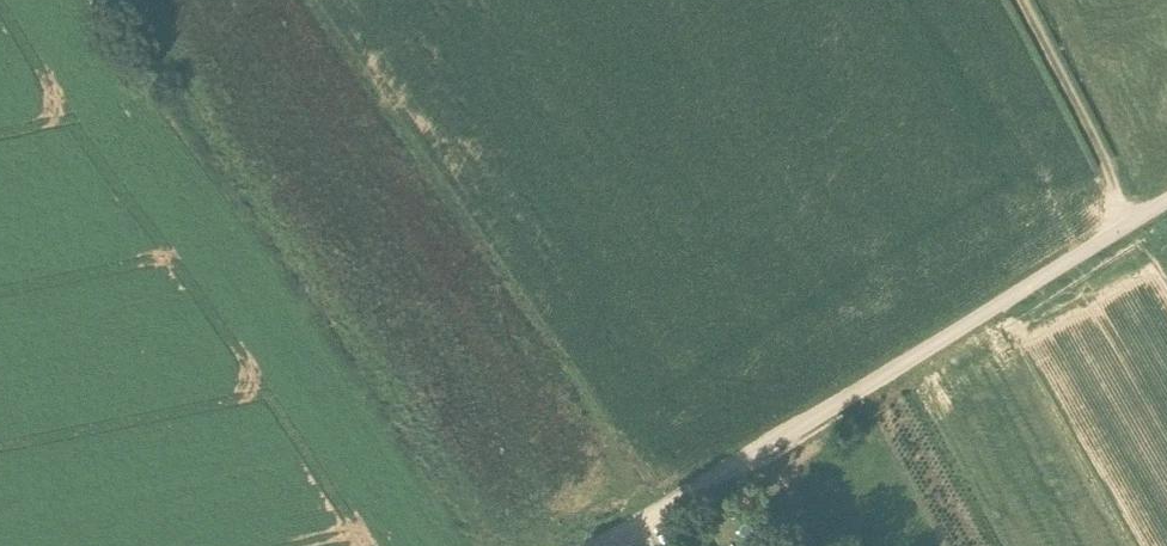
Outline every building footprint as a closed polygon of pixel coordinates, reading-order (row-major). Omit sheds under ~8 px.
[(693,535),(674,545),(699,545),(693,535)]
